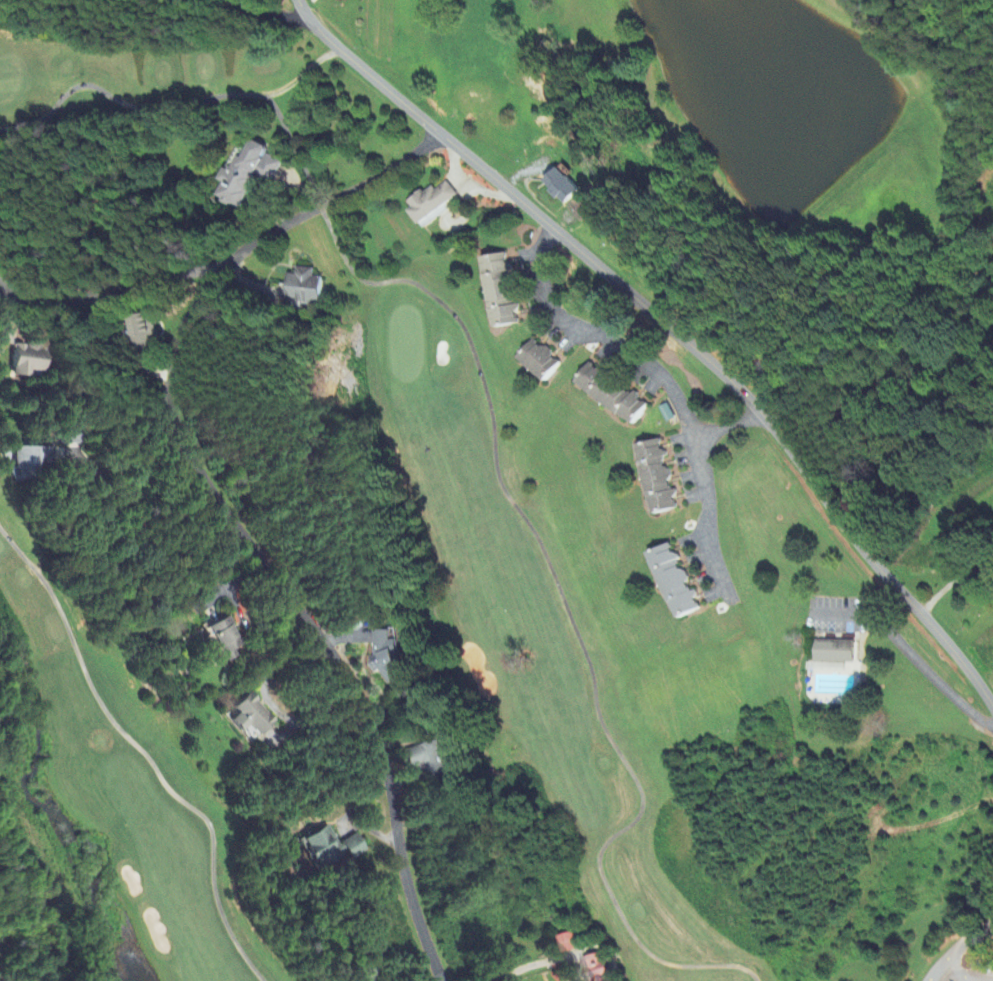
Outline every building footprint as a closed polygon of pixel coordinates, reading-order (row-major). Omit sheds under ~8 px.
[(282,163),(266,155),(269,148),(253,141),(243,161),(237,158),(230,171),(225,168),(219,181),(224,183),(217,199),(242,210),(257,177),(272,184),(282,163)] [(581,191),(560,169),(544,183),(565,206),(581,191)] [(457,196),(446,182),(435,191),(431,186),(406,206),(423,229),(448,210),(445,206),(457,196)] [(493,329),(518,325),(507,254),(482,259),(493,329)] [(314,270),(297,269),(296,275),(286,275),(285,303),(320,304),(321,278),(314,278),(314,270)] [(151,338),(157,337),(154,315),(135,317),(138,351),(152,349),(151,338)] [(13,346),(14,330),(1,329),(0,339),(0,345),(13,346)] [(534,340),(518,359),(545,383),(562,364),(534,340)] [(44,373),(47,347),(16,343),(12,377),(30,379),(31,372),(44,373)] [(635,425),(647,406),(637,400),(639,398),(588,365),(574,386),(635,425)] [(82,429),(61,429),(62,446),(83,446),(82,429)] [(652,516),(676,511),(662,441),(637,446),(652,516)] [(55,449),(14,448),(14,470),(17,470),(17,480),(34,481),(35,469),(55,470),(55,449)] [(650,554),(676,620),(700,611),(673,545),(650,554)] [(243,647),(230,619),(210,628),(227,663),(238,658),(234,651),(243,647)] [(374,633),(375,671),(387,671),(387,682),(401,682),(401,641),(391,641),(391,632),(374,633)] [(815,663),(854,665),(854,643),(816,641),(815,663)] [(260,738),(276,722),(250,695),(234,709),(239,714),(230,722),(241,734),(249,727),(260,738)] [(426,765),(430,779),(449,774),(440,742),(404,752),(409,769),(426,765)] [(366,853),(357,835),(338,845),(329,827),(302,841),(317,869),(346,853),(351,861),(366,853)] [(561,956),(577,950),(571,933),(555,939),(561,956)] [(604,954),(583,962),(590,980),(614,980),(604,954)]
